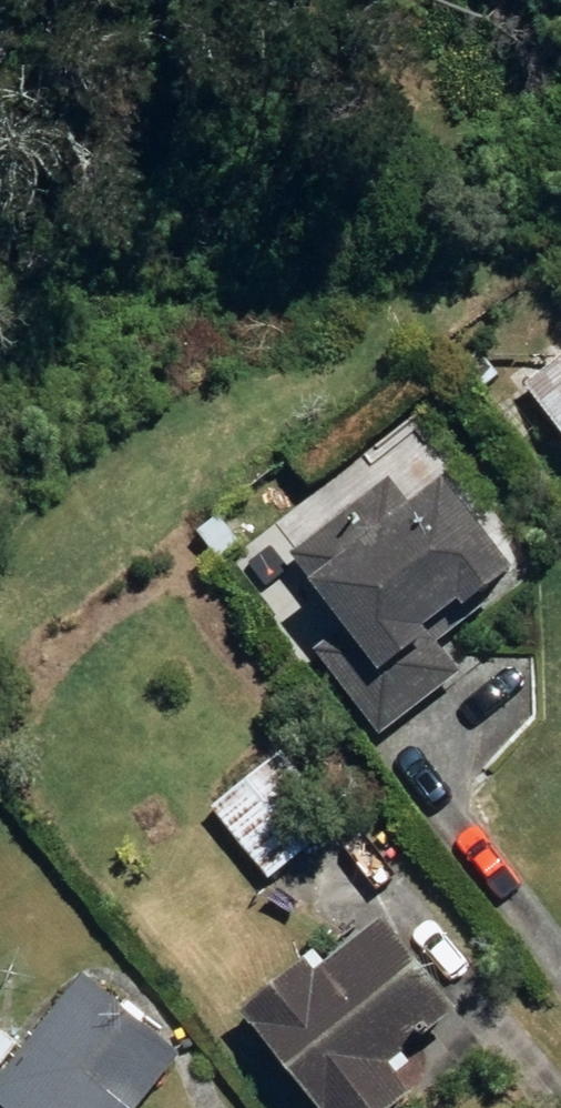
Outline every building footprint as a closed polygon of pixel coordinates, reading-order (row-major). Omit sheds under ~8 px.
[(524,393),(560,442),(560,366),(524,393)] [(315,662),(382,745),(460,684),(429,648),(506,587),(442,505),(414,526),(385,491),(292,565),(347,636),(315,662)] [(219,568),(241,551),(218,522),(196,540),(219,568)] [(260,538),(221,569),(247,602),(285,571),(260,538)] [(214,818),(270,891),(339,837),(283,765),(214,818)] [(306,1107),(411,1107),(412,1107),(390,1081),(455,1028),(382,936),(314,991),(302,977),(240,1027),(306,1107)] [(147,1095),(192,1038),(91,961),(0,1079),(36,1107),(164,1107),(147,1095)] [(8,1058),(26,1035),(4,1018),(0,1023),(0,1051),(8,1058)]
